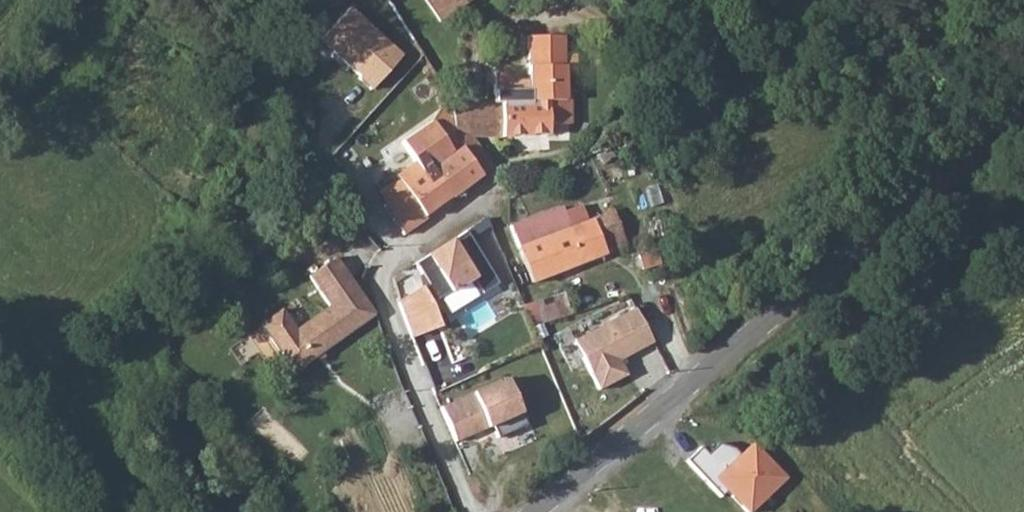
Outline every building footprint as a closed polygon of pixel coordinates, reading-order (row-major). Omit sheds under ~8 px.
[(364,1),(356,6),(381,44),(389,39),(399,54),(412,46),(382,0),(363,0),(364,1)] [(453,9),(466,0),(446,0),(453,9)] [(525,103),(445,101),(466,134),(489,137),(545,134),(545,123),(567,123),(567,101),(561,100),(562,35),(525,35),(525,103)] [(368,214),(381,245),(397,232),(400,235),(425,218),(422,214),(448,194),(450,197),(490,167),(466,134),(445,101),(424,117),(427,123),(400,141),(413,160),(395,173),(397,178),(377,193),(383,204),(368,214)] [(605,148),(593,158),(599,164),(611,154),(605,148)] [(611,252),(622,247),(623,246),(609,209),(585,218),(579,204),(553,214),(551,210),(505,228),(528,282),(602,253),(599,244),(607,241),(611,252)] [(386,271),(415,337),(447,323),(442,313),(500,287),(476,235),(492,229),(490,224),(386,271)] [(291,374),(373,317),(354,289),(292,333),(277,312),(257,326),(291,374)] [(503,353),(573,330),(560,289),(496,312),(502,328),(496,330),(503,353)] [(631,375),(623,360),(657,342),(638,305),(573,339),(601,391),(631,375)] [(458,445),(526,417),(509,376),(441,404),(458,445)]
